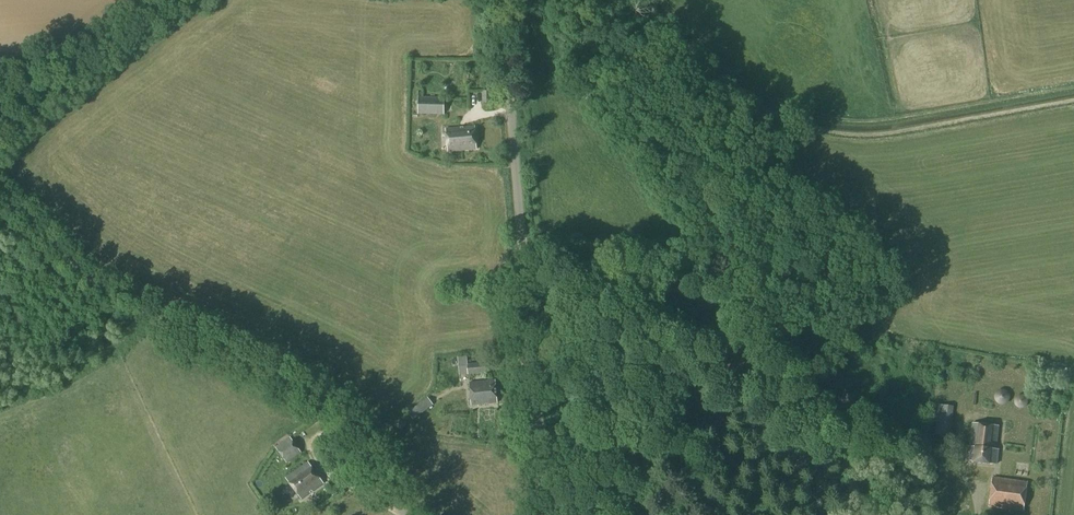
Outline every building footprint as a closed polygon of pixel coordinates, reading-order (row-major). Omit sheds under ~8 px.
[(491,103),(491,91),(481,92),(481,103),(491,103)] [(443,115),(443,98),(417,97),(417,115),(443,115)] [(448,152),(476,150),(474,126),(446,128),(448,152)] [(486,362),(466,364),(467,375),(487,373),(486,362)] [(471,405),(497,403),(495,380),(469,382),(471,405)] [(1010,393),(999,394),(1001,406),(1012,404),(1010,393)] [(1027,410),(1030,399),(1021,397),(1018,408),(1027,410)] [(413,420),(432,405),(427,398),(407,413),(413,420)] [(950,437),(953,406),(937,405),(934,436),(950,437)] [(438,408),(418,421),(422,427),(442,414),(438,408)] [(996,449),(998,426),(972,423),(970,446),(967,446),(966,461),(996,464),(998,449),(996,449)] [(286,463),(301,453),(289,437),(275,448),(286,463)] [(301,500),(323,483),(307,462),(285,478),(301,500)] [(1022,511),(1026,482),(992,478),(988,506),(1022,511)]
